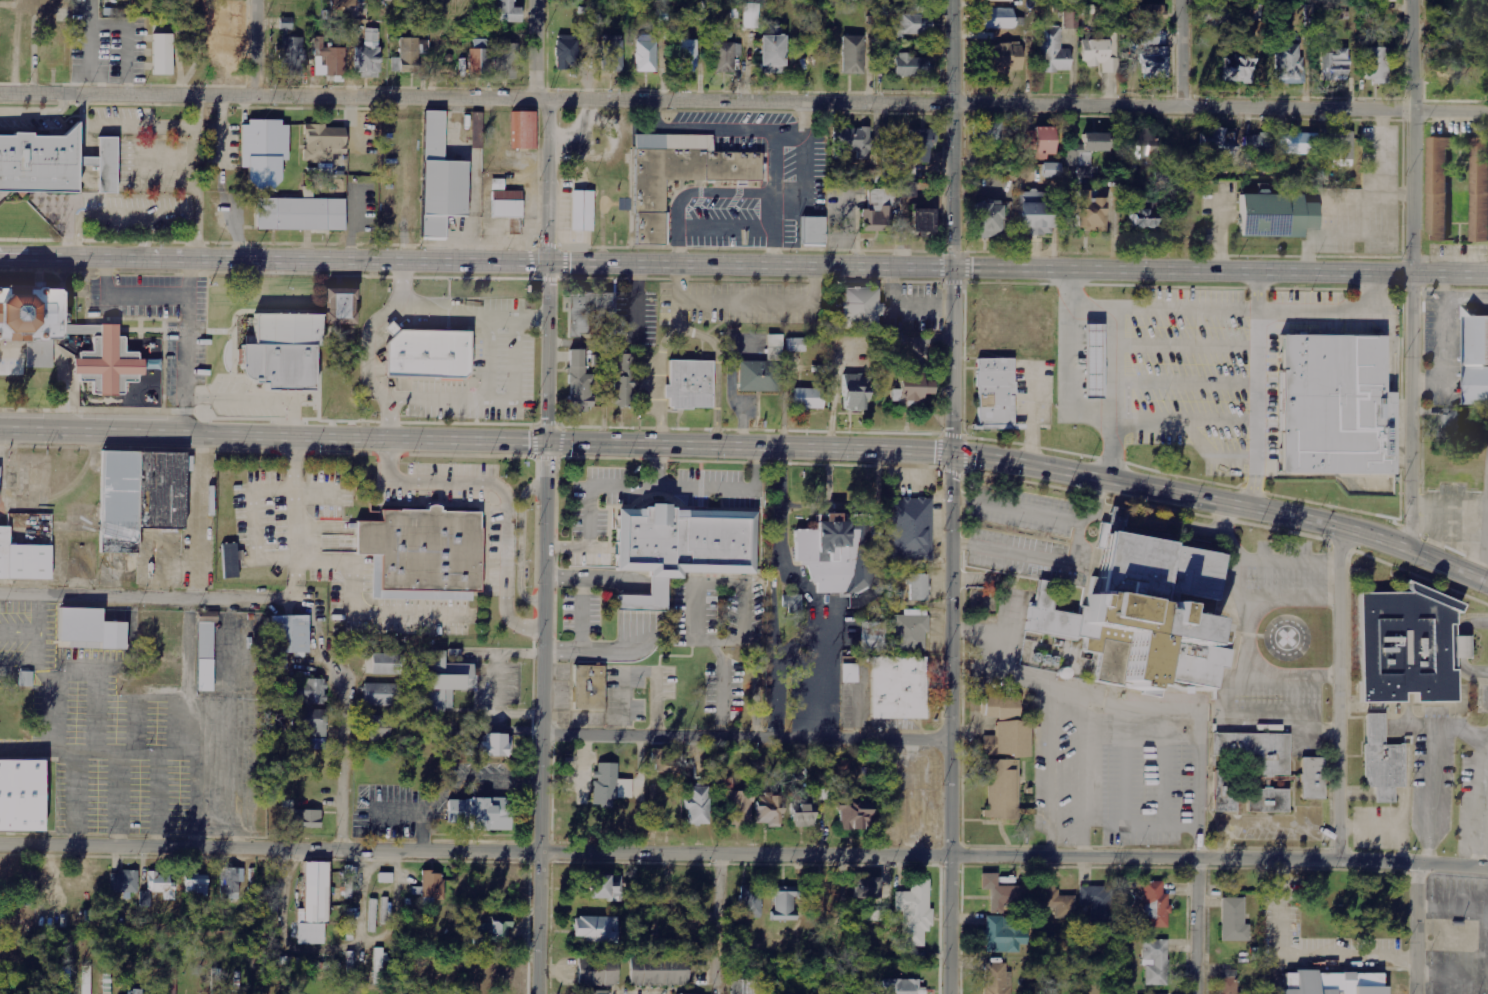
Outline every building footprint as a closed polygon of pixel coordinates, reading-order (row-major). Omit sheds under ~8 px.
[(366,20),(367,0),(359,0),(359,6),(354,6),(354,20),(366,20)] [(522,8),(515,8),(515,0),(498,0),(498,22),(522,22),(522,8)] [(759,29),(760,4),(744,3),(744,28),(759,29)] [(1166,25),(1166,5),(1141,4),(1140,24),(1166,25)] [(1204,25),(1234,24),(1233,4),(1203,5),(1204,25)] [(1015,29),(1015,9),(981,9),(982,30),(1015,29)] [(1076,29),(1075,12),(1064,12),(1065,29),(1076,29)] [(894,36),(933,37),(933,15),(894,14),(894,36)] [(293,18),(280,18),(280,30),(293,30),(293,18)] [(1040,26),(1040,72),(1071,72),(1072,49),(1062,49),(1062,27),(1040,26)] [(148,27),(147,77),(170,77),(170,27),(148,27)] [(381,29),(366,29),(365,47),(356,47),(356,77),(380,78),(381,29)] [(1142,44),(1167,45),(1167,30),(1143,30),(1142,44)] [(785,36),(760,35),(760,73),(784,74),(785,36)] [(556,68),(578,68),(578,36),(557,36),(556,68)] [(624,71),(624,36),(603,36),(602,71),(624,71)] [(865,36),(843,36),(844,74),(865,74),(865,36)] [(304,37),(282,37),(281,75),(304,75),(304,37)] [(324,48),(325,37),(315,37),(315,56),(327,56),(327,76),(346,76),(346,48),(324,48)] [(400,39),(400,72),(419,72),(419,53),(430,53),(429,38),(400,39)] [(470,78),(491,78),(490,39),(474,40),(474,49),(469,49),(470,78)] [(1120,59),(1109,58),(1110,40),(1083,39),(1082,65),(1103,65),(1103,73),(1119,74),(1120,59)] [(698,40),(678,40),(677,72),(697,72),(698,40)] [(658,42),(637,42),(636,72),(657,73),(658,42)] [(734,58),(742,57),(741,43),(714,44),(715,73),(735,72),(734,58)] [(991,45),(991,77),(1010,77),(1010,70),(1023,71),(1023,51),(1011,51),(1012,45),(991,45)] [(1302,45),(1276,46),(1277,84),(1303,83),(1302,45)] [(1168,48),(1141,49),(1142,63),(1144,63),(1144,80),(1169,79),(1168,48)] [(1350,49),(1322,48),(1322,80),(1349,81),(1350,49)] [(1367,82),(1389,83),(1390,48),(1368,48),(1367,82)] [(914,53),(896,53),(896,76),(929,77),(930,58),(914,57),(914,53)] [(1223,82),(1253,82),(1254,54),(1223,54),(1223,82)] [(468,163),(444,163),(445,112),(424,112),(422,241),(446,241),(446,219),(467,219),(468,163)] [(485,113),(473,112),(473,149),(485,149),(485,113)] [(535,151),(535,114),(509,114),(509,151),(535,151)] [(74,191),(0,190),(0,134),(12,134),(12,130),(31,131),(31,134),(61,135),(77,120),(76,155),(93,155),(94,135),(113,135),(112,190),(92,190),(93,163),(74,163),(74,191)] [(286,162),(287,122),(240,121),(239,170),(248,170),(248,191),(281,192),(281,162),(286,162)] [(1000,121),(984,122),(984,143),(1001,142),(1000,121)] [(345,162),(345,127),(302,127),(301,162),(345,162)] [(834,127),(834,153),(857,152),(858,160),(872,160),(872,137),(870,138),(870,127),(834,127)] [(1021,150),(1035,151),(1035,154),(1054,155),(1055,127),(1033,127),(1033,132),(1021,132),(1021,150)] [(1202,129),(1202,152),(1214,152),(1214,156),(1234,157),(1234,129),(1202,129)] [(915,180),(915,164),(934,164),(933,130),(906,130),(906,146),(896,146),(897,180),(915,180)] [(1332,132),(1332,160),(1340,160),(1340,166),(1353,167),(1354,133),(1332,132)] [(1319,134),(1281,133),(1280,155),(1319,155),(1319,134)] [(1131,135),(1131,160),(1155,160),(1155,134),(1131,135)] [(1246,134),(1246,156),(1272,156),(1272,134),(1246,134)] [(710,137),(636,137),(635,246),(665,246),(665,183),(762,183),(762,152),(710,152),(710,137)] [(1427,243),(1447,243),(1447,138),(1427,138),(1427,243)] [(1471,243),(1487,243),(1487,138),(1471,138),(1471,243)] [(1061,178),(1061,163),(1042,163),(1043,178),(1061,178)] [(865,171),(866,183),(881,183),(881,171),(865,171)] [(915,197),(914,183),(898,183),(899,198),(915,197)] [(864,231),(889,231),(888,207),(896,207),(896,189),(869,190),(870,209),(863,209),(864,231)] [(1105,231),(1105,199),(1088,198),(1088,190),(1076,190),(1075,231),(1105,231)] [(593,232),(594,191),(572,191),(571,231),(593,232)] [(521,193),(490,193),(490,219),(521,219),(521,193)] [(1019,228),(1029,229),(1029,235),(1052,235),(1053,203),(1043,203),(1044,194),(1020,193),(1019,228)] [(1242,236),(1305,238),(1305,230),(1319,230),(1320,203),(1305,203),(1306,195),(1243,194),(1242,236)] [(344,232),(344,200),(255,199),(255,232),(344,232)] [(1157,233),(1158,200),(1132,200),(1131,232),(1157,233)] [(974,203),(973,237),(1001,237),(1002,204),(974,203)] [(934,209),(912,209),(912,233),(934,233),(934,209)] [(826,217),(803,217),(803,247),(826,247),(826,217)] [(26,336),(0,336),(0,285),(60,285),(60,324),(99,324),(99,322),(116,323),(116,335),(124,335),(124,351),(137,351),(136,357),(142,357),(142,374),(136,374),(136,381),(122,381),(122,393),(91,393),(91,381),(77,381),(77,373),(72,373),(72,356),(78,356),(78,350),(93,350),(93,333),(58,333),(58,337),(50,337),(50,366),(25,366),(26,336)] [(355,289),(324,288),(324,324),(354,324),(355,289)] [(842,330),(878,330),(878,316),(883,316),(884,303),(879,303),(879,289),(843,288),(842,330)] [(569,293),(570,336),(589,336),(589,327),(593,327),(593,312),(615,312),(615,293),(569,293)] [(319,314),(251,313),(251,344),(240,344),(239,368),(242,373),(248,377),(254,378),(254,380),(268,381),(268,389),(307,389),(308,346),(319,347),(319,314)] [(1487,402),(1487,316),(1468,316),(1469,403),(1487,402)] [(1079,320),(1080,399),(1100,399),(1099,320),(1079,320)] [(386,341),(385,379),(463,380),(469,373),(470,331),(399,329),(386,341)] [(782,392),(782,335),(768,335),(767,362),(740,361),(740,391),(782,392)] [(1279,336),(1278,470),(1392,470),(1392,391),(1381,391),(1381,337),(1279,336)] [(806,338),(786,339),(787,352),(807,352),(806,338)] [(585,350),(570,350),(569,410),(593,410),(593,375),(585,374),(585,350)] [(613,407),(635,407),(635,354),(620,354),(620,377),(613,377),(613,407)] [(1016,359),(979,359),(978,429),(1015,430),(1016,359)] [(145,360),(144,370),(158,370),(158,360),(145,360)] [(712,411),(712,362),(665,362),(665,410),(712,411)] [(922,374),(899,373),(898,404),(921,405),(922,394),(932,395),(933,382),(922,381),(922,374)] [(844,410),(868,411),(868,375),(845,375),(844,410)] [(824,409),(824,389),(795,388),(795,409),(824,409)] [(99,555),(138,556),(138,532),(185,532),(186,456),(144,455),(144,454),(101,453),(99,555)] [(931,499),(888,499),(887,561),(930,562),(931,499)] [(753,510),(670,509),(670,502),(650,501),(650,507),(611,506),(611,570),(648,570),(648,596),(616,596),(615,609),(665,610),(665,577),(682,578),(682,572),(752,573),(753,510)] [(357,521),(383,522),(384,511),(428,511),(432,506),(437,506),(440,507),(441,512),(481,513),(480,594),(381,590),(382,556),(356,555),(357,521)] [(795,530),(796,562),(810,562),(810,583),(819,583),(819,593),(872,592),(870,547),(859,547),(859,523),(840,524),(840,515),(817,516),(817,530),(795,530)] [(1099,524),(1095,545),(1104,547),(1099,579),(1090,577),(1085,605),(1079,606),(1078,614),(1052,611),(1056,584),(1041,582),(1038,606),(1032,606),(1029,628),(1086,635),(1085,645),(1100,647),(1097,680),(1143,685),(1143,691),(1159,693),(1160,683),(1218,689),(1220,665),(1228,664),(1238,644),(1211,639),(1228,547),(1099,524)] [(9,547),(9,529),(0,529),(0,580),(51,580),(51,547),(9,547)] [(224,578),(239,578),(238,560),(243,560),(243,551),(238,552),(238,544),(223,544),(224,578)] [(927,574),(906,574),(906,602),(927,602),(927,574)] [(1361,703),(1406,703),(1406,694),(1417,694),(1417,703),(1457,703),(1457,659),(1472,659),(1472,636),(1457,637),(1457,623),(1464,605),(1411,584),(1407,594),(1361,594),(1361,703)] [(103,609),(56,608),(55,642),(67,642),(67,649),(127,650),(127,623),(103,622),(103,609)] [(213,692),(212,613),(197,613),(197,692),(213,692)] [(308,616),(271,616),(272,654),(308,653),(308,616)] [(925,654),(925,617),(891,617),(891,654),(925,654)] [(862,653),(886,653),(887,623),(863,622),(862,653)] [(476,664),(445,664),(445,651),(425,651),(425,713),(444,713),(444,709),(453,709),(453,690),(476,690),(476,664)] [(401,676),(402,655),(371,654),(371,675),(401,676)] [(925,720),(925,657),(870,657),(870,720),(925,720)] [(843,683),(859,683),(860,665),(844,664),(843,683)] [(604,667),(571,667),(571,711),(604,711),(604,667)] [(33,687),(33,672),(20,672),(20,687),(33,687)] [(295,704),(325,705),(326,680),(295,679),(295,704)] [(364,706),(400,707),(401,684),(364,684),(364,706)] [(996,757),(1031,757),(1031,722),(1019,722),(1019,699),(985,699),(985,718),(996,718),(996,757)] [(326,738),(326,710),(296,710),(296,730),(309,730),(309,737),(326,738)] [(1405,788),(1406,745),(1386,745),(1386,714),(1366,714),(1366,788),(1376,788),(1376,804),(1395,804),(1395,788),(1405,788)] [(363,741),(390,740),(390,717),(363,717),(363,741)] [(1290,734),(1213,734),(1213,768),(1215,768),(1214,813),(1237,814),(1238,762),(1253,762),(1253,776),(1290,776),(1290,734)] [(479,756),(512,757),(513,735),(484,735),(484,742),(479,742),(479,756)] [(669,773),(669,777),(679,778),(680,765),(669,765),(670,750),(652,750),(651,773),(669,773)] [(43,829),(43,755),(0,755),(0,829),(43,829)] [(1301,800),(1324,800),(1325,758),(1302,758),(1301,800)] [(1019,801),(1019,761),(988,760),(987,820),(1014,820),(1014,801),(1019,801)] [(618,764),(598,763),(598,772),(595,772),(595,781),(594,781),(593,807),(613,807),(613,798),(632,799),(633,780),(618,779),(618,764)] [(718,788),(732,788),(731,779),(718,779),(718,788)] [(709,825),(709,787),(687,786),(687,811),(688,811),(688,825),(709,825)] [(871,831),(870,805),(864,805),(863,800),(855,801),(855,788),(839,788),(840,831),(871,831)] [(817,801),(828,801),(828,790),(817,789),(817,801)] [(1289,814),(1290,789),(1249,789),(1248,813),(1289,814)] [(782,826),(783,797),(757,797),(757,826),(782,826)] [(511,799),(448,799),(447,830),(511,830),(511,799)] [(791,828),(815,827),(814,805),(791,805),(791,828)] [(320,831),(320,810),(296,811),(296,831),(320,831)] [(328,863),(305,863),(304,909),(298,909),(298,945),(327,945),(328,863)] [(239,883),(244,882),(244,868),(221,869),(221,900),(239,899),(239,883)] [(139,872),(111,871),(111,893),(124,893),(124,899),(131,899),(131,893),(138,894),(139,872)] [(444,872),(422,872),(423,899),(444,899),(444,872)] [(176,900),(176,883),(170,883),(170,873),(148,873),(148,892),(165,893),(164,900),(176,900)] [(393,883),(393,874),(379,874),(379,883),(393,883)] [(998,874),(981,874),(982,891),(991,890),(991,913),(1024,912),(1023,887),(998,887),(998,874)] [(208,875),(185,876),(186,895),(209,894),(208,875)] [(622,876),(588,876),(587,899),(610,900),(610,894),(622,895),(622,876)] [(881,879),(855,878),(854,900),(880,901),(881,879)] [(903,947),(925,947),(925,932),(933,932),(933,910),(930,910),(930,880),(911,880),(911,893),(896,893),(896,912),(903,913),(903,947)] [(1075,896),(1058,897),(1057,882),(1041,882),(1042,931),(1055,931),(1055,918),(1075,918),(1075,896)] [(1144,882),(1145,928),(1170,927),(1169,895),(1163,895),(1163,882),(1144,882)] [(762,887),(741,887),(741,919),(761,919),(762,887)] [(1080,906),(1092,906),(1091,922),(1111,923),(1112,887),(1081,887),(1080,906)] [(796,921),(796,898),(798,898),(798,888),(773,888),(774,921),(796,921)] [(1250,942),(1250,925),(1245,925),(1245,898),(1223,898),(1222,942),(1250,942)] [(475,940),(509,941),(509,929),(512,929),(512,916),(476,916),(475,940)] [(618,917),(574,917),(574,943),(618,944),(618,917)] [(986,952),(1020,953),(1021,945),(1026,945),(1027,925),(1007,925),(1007,917),(987,917),(987,930),(982,930),(981,940),(987,940),(986,952)] [(1169,940),(1144,940),(1143,963),(1146,963),(1146,986),(1168,986),(1169,940)] [(383,948),(375,949),(375,984),(384,984),(383,948)] [(579,957),(580,986),(619,986),(618,957),(579,957)] [(631,986),(689,986),(690,958),(631,957),(631,986)] [(986,963),(985,993),(1012,993),(1012,972),(1007,972),(1007,964),(986,963)] [(92,966),(83,966),(83,993),(92,993),(92,966)] [(178,968),(170,968),(169,993),(177,993),(178,968)] [(1387,988),(1383,988),(1383,973),(1297,973),(1297,990),(1279,990),(1279,993),(1387,993),(1387,988)] [(1241,978),(1222,978),(1222,993),(1241,993),(1241,978)] [(884,980),(884,989),(891,989),(891,993),(926,993),(926,988),(920,988),(920,980),(884,980)] [(755,981),(732,981),(732,993),(755,993),(755,981)]
